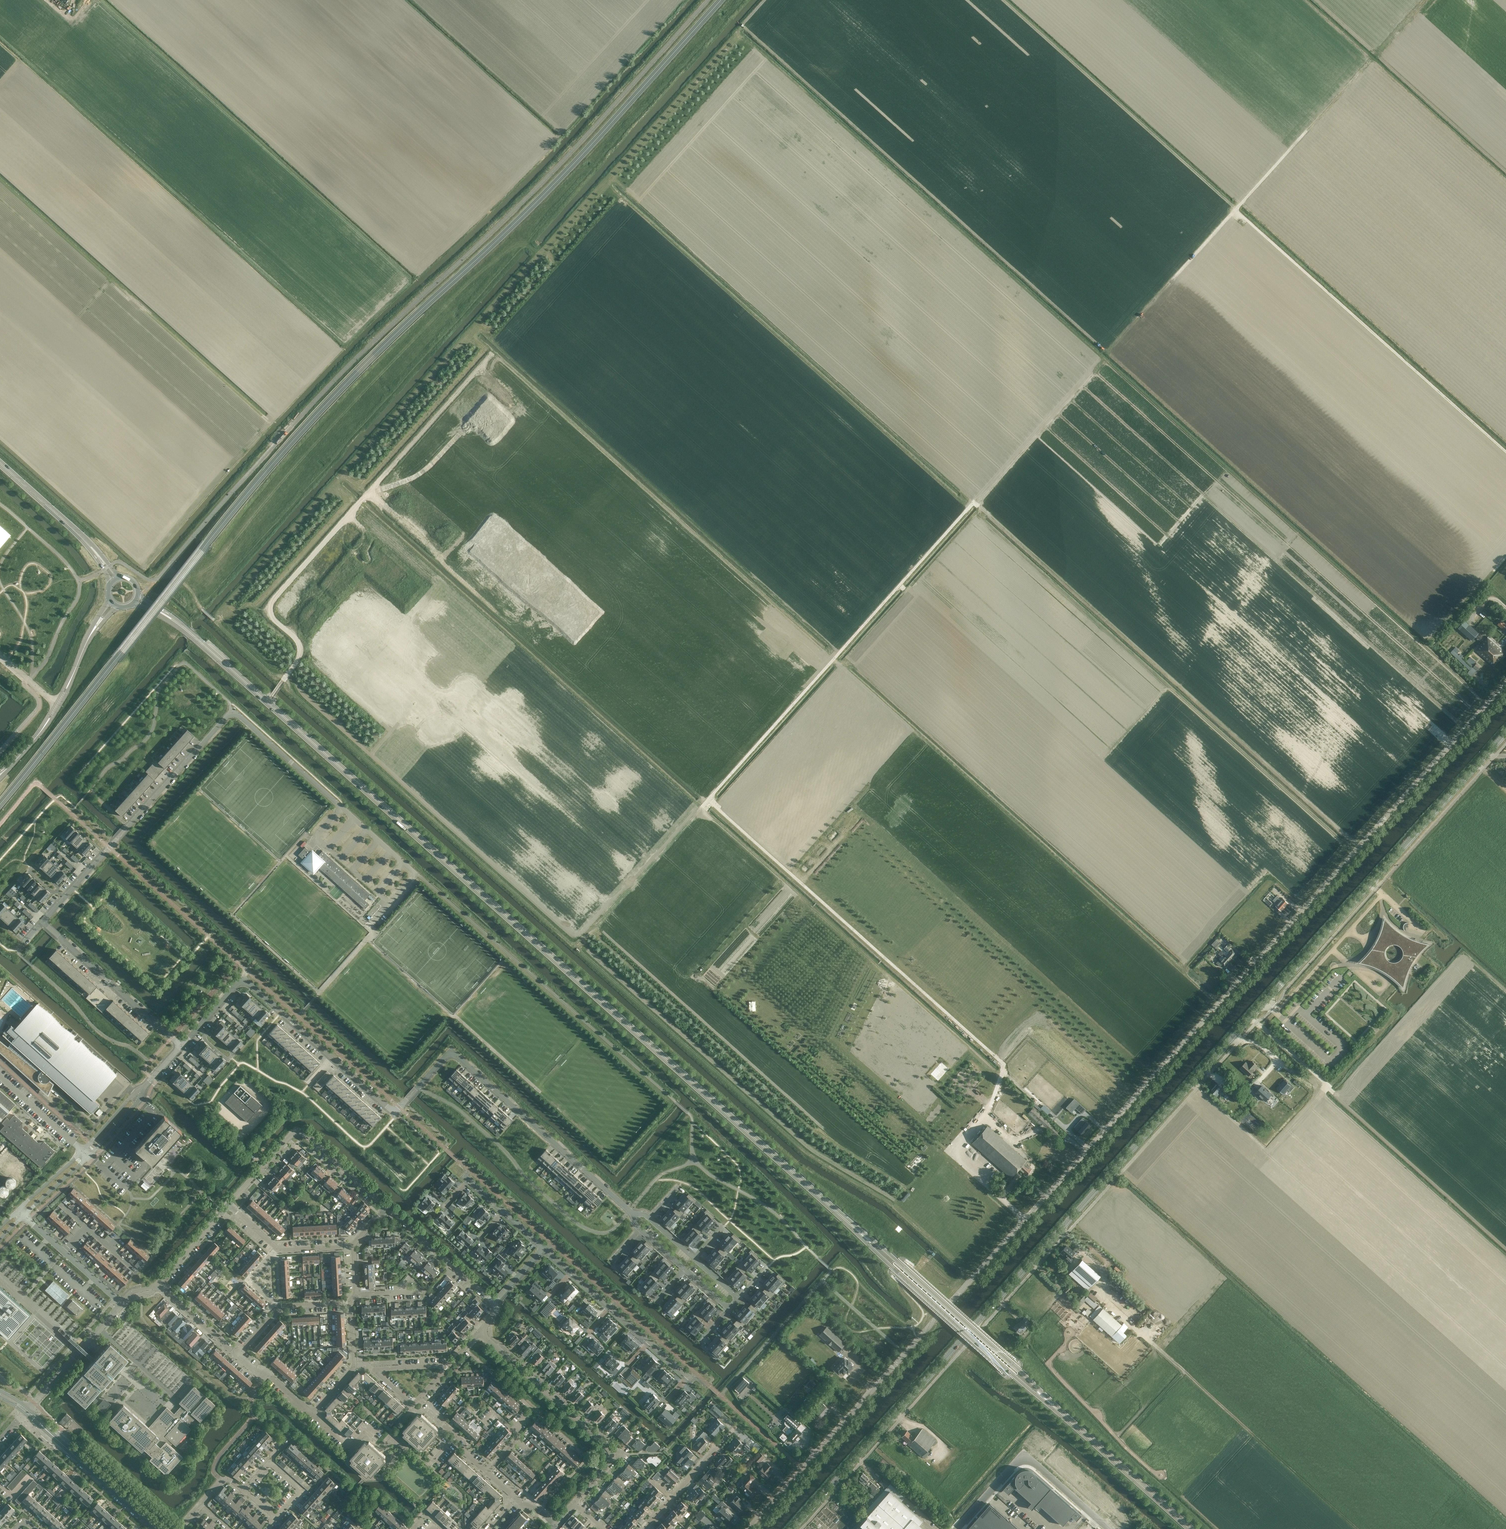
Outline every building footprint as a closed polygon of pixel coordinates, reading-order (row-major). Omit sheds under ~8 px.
[(0,526),(0,547),(11,535),(0,526)] [(1486,615),(1492,609),(1488,606),(1482,612),(1486,615)] [(1497,623),(1504,630),(1505,627),(1505,623),(1502,619),(1497,623)] [(1472,640),(1478,633),(1465,621),(1459,628),(1472,640)] [(1476,651),(1491,664),(1494,666),(1505,653),(1502,650),(1503,649),(1489,636),(1479,646),(1480,647),(1476,651)] [(1470,670),(1472,668),(1462,658),(1464,656),(1461,653),(1459,655),(1457,654),(1460,651),(1456,647),(1453,650),(1451,652),(1470,670)] [(1472,666),(1476,662),(1470,657),(1467,661),(1472,666)] [(1471,677),(1477,671),(1473,667),(1467,673),(1471,677)] [(194,736),(187,729),(158,762),(156,760),(150,767),(158,775),(194,736)] [(158,775),(150,767),(145,771),(148,773),(115,810),(122,816),(158,775)] [(66,830),(62,834),(68,839),(75,831),(74,830),(75,829),(71,826),(66,831),(66,830)] [(75,831),(68,839),(72,843),(79,834),(75,831)] [(79,834),(72,843),(76,846),(83,838),(79,834)] [(83,838),(76,846),(80,850),(87,842),(83,838)] [(88,843),(87,842),(80,850),(87,856),(90,853),(88,850),(93,845),(89,842),(88,843)] [(371,894),(323,851),(318,856),(313,851),(311,852),(306,847),(299,855),(304,860),(302,862),(314,872),(319,867),(365,909),(370,904),(365,900),(371,894)] [(49,860),(44,855),(40,859),(41,859),(36,865),(40,868),(40,867),(42,868),(49,860)] [(49,860),(42,868),(46,872),(53,863),(49,860)] [(53,863),(46,872),(50,875),(57,867),(53,863)] [(57,867),(50,875),(54,879),(61,871),(57,867)] [(61,871),(54,879),(55,880),(54,881),(58,884),(62,879),(65,881),(68,877),(61,871)] [(24,879),(21,876),(18,880),(25,887),(32,878),(30,876),(30,875),(29,873),(24,879)] [(32,878),(25,887),(29,890),(36,882),(32,878)] [(36,882),(29,890),(33,894),(41,886),(36,882)] [(41,886),(33,894),(37,897),(45,889),(41,886)] [(45,889),(37,897),(44,904),(48,900),(45,898),(50,893),(46,890),(45,889)] [(1280,898),(1278,895),(1275,892),(1272,895),(1275,898),(1273,900),(1276,902),(1277,901),(1278,903),(1276,906),(1282,911),(1289,903),(1283,898),(1281,900),(1280,898)] [(5,906),(0,912),(0,917),(3,919),(10,911),(5,906)] [(14,915),(10,911),(3,919),(7,923),(14,915)] [(20,919),(14,915),(7,923),(12,928),(20,919)] [(1364,958),(1363,959),(1363,960),(1364,959),(1365,964),(1364,963),(1364,964),(1367,964),(1370,965),(1374,967),(1378,968),(1382,971),(1385,972),(1388,974),(1391,976),(1395,979),(1397,981),(1399,983),(1400,985),(1402,987),(1403,988),(1404,987),(1404,984),(1405,980),(1406,976),(1408,973),(1409,969),(1411,966),(1412,963),(1414,960),(1416,958),(1417,956),(1419,953),(1421,951),(1423,949),(1425,947),(1427,945),(1429,944),(1427,943),(1424,943),(1421,942),(1419,941),(1416,941),(1415,940),(1412,939),(1409,938),(1407,937),(1405,936),(1403,934),(1401,933),(1399,932),(1397,930),(1394,928),(1392,926),(1390,924),(1388,923),(1386,920),(1384,918),(1384,922),(1383,924),(1382,929),(1381,932),(1380,935),(1378,938),(1377,941),(1375,944),(1374,946),(1372,949),(1370,951),(1369,953),(1367,955),(1365,957),(1364,958)] [(26,925),(20,919),(12,928),(15,931),(20,926),(22,929),(26,925)] [(1211,945),(1216,949),(1220,944),(1215,940),(1211,945)] [(1225,957),(1223,955),(1220,959),(1222,961),(1221,962),(1219,960),(1216,963),(1220,966),(1223,964),(1226,966),(1237,953),(1233,949),(1228,944),(1224,948),(1227,950),(1224,954),(1226,956),(1225,957)] [(53,961),(60,953),(56,949),(49,957),(53,961)] [(60,953),(53,961),(57,965),(64,957),(60,953)] [(64,957),(57,965),(61,968),(68,960),(64,957)] [(68,960),(61,968),(65,972),(72,964),(68,960)] [(72,964),(65,972),(69,975),(76,967),(72,964)] [(76,967),(69,975),(73,979),(81,971),(76,967)] [(81,971),(73,979),(77,983),(85,975),(81,971)] [(85,975),(77,983),(81,986),(89,978),(85,975)] [(89,978),(81,986),(85,990),(93,982),(89,978)] [(97,986),(93,982),(85,990),(89,993),(90,994),(96,986),(97,986)] [(112,1001),(96,986),(90,994),(89,993),(86,998),(102,1012),(106,1008),(112,1001)] [(244,1007),(251,999),(250,998),(250,997),(247,994),(242,999),(240,997),(236,1000),(244,1007)] [(248,1010),(255,1002),(251,999),(244,1007),(248,1010)] [(110,1012),(117,1004),(113,1000),(112,1001),(106,1008),(110,1012)] [(252,1014),(259,1006),(255,1002),(248,1010),(252,1014)] [(115,1067),(73,1029),(69,1033),(61,1026),(63,1025),(63,1024),(61,1026),(49,1016),(51,1014),(50,1013),(49,1015),(37,1005),(39,1003),(38,1003),(36,1005),(16,1028),(11,1024),(11,1025),(10,1026),(9,1025),(8,1026),(9,1026),(4,1031),(3,1031),(3,1032),(4,1033),(3,1034),(2,1034),(11,1041),(9,1047),(7,1046),(4,1053),(39,1084),(40,1081),(41,1082),(43,1082),(43,1083),(44,1084),(45,1084),(46,1083),(46,1082),(48,1081),(49,1080),(50,1077),(56,1082),(56,1083),(60,1087),(61,1086),(64,1090),(68,1095),(69,1093),(72,1097),(76,1102),(77,1101),(80,1104),(84,1109),(85,1108),(91,1113),(92,1112),(93,1112),(98,1106),(99,1106),(97,1105),(99,1104),(100,1104),(93,1098),(114,1075),(115,1075),(117,1073),(116,1072),(114,1074),(111,1071),(114,1068),(115,1067)] [(117,1004),(110,1012),(114,1015),(121,1007),(117,1004)] [(256,1018),(263,1009),(259,1006),(252,1014),(256,1018)] [(121,1007),(114,1015),(118,1019),(125,1011),(121,1007)] [(264,1010),(263,1009),(256,1018),(263,1024),(266,1020),(264,1018),(268,1013),(265,1010),(264,1010)] [(125,1011),(118,1019),(122,1023),(129,1015),(125,1011)] [(129,1015),(122,1023),(126,1026),(133,1018),(129,1015)] [(133,1018),(126,1026),(130,1030),(137,1022),(133,1018)] [(137,1022),(130,1030),(134,1033),(141,1025),(137,1022)] [(217,1036),(225,1028),(219,1023),(216,1026),(217,1027),(212,1032),(216,1036),(216,1035),(217,1036)] [(277,1024),(269,1033),(274,1037),(282,1028),(277,1024)] [(141,1025),(134,1033),(138,1037),(145,1029),(141,1025)] [(222,1040),(229,1031),(225,1028),(217,1036),(222,1040)] [(279,1041),(286,1033),(282,1028),(274,1037),(279,1041)] [(149,1033),(145,1029),(138,1037),(142,1041),(149,1033)] [(226,1043),(233,1035),(229,1031),(222,1040),(226,1043)] [(283,1046),(291,1037),(286,1033),(279,1041),(283,1046)] [(230,1047),(237,1038),(233,1035),(226,1043),(230,1047)] [(288,1050),(296,1041),(291,1037),(283,1046),(288,1050)] [(242,1048),(244,1045),(237,1038),(230,1047),(231,1048),(230,1049),(234,1052),(238,1046),(241,1049),(242,1048)] [(201,1054),(208,1046),(207,1045),(208,1044),(204,1041),(200,1046),(197,1044),(194,1048),(201,1054)] [(293,1054),(300,1045),(296,1041),(288,1050),(293,1054)] [(297,1058),(305,1049),(300,1045),(293,1054),(297,1058)] [(205,1058),(212,1050),(208,1046),(201,1054),(205,1058)] [(302,1062),(310,1054),(305,1049),(297,1058),(302,1062)] [(209,1062),(216,1053),(212,1050),(205,1058),(209,1062)] [(213,1065),(220,1057),(216,1053),(209,1062),(213,1065)] [(307,1067),(315,1058),(310,1054),(302,1062),(307,1067)] [(221,1066),(226,1060),(222,1057),(222,1058),(220,1057),(213,1065),(219,1070),(222,1066),(221,1066)] [(320,1062),(315,1058),(307,1067),(312,1071),(304,1079),(306,1081),(320,1065),(319,1063),(320,1062)] [(1246,1062),(1240,1068),(1249,1075),(1254,1070),(1253,1069),(1257,1065),(1252,1061),(1249,1065),(1246,1062)] [(182,1075),(175,1069),(172,1072),(174,1075),(169,1080),(173,1083),(174,1082),(175,1083),(182,1075)] [(457,1069),(447,1080),(452,1084),(454,1082),(462,1073),(457,1069)] [(330,1088),(338,1079),(333,1074),(332,1075),(327,1071),(313,1086),(318,1091),(325,1083),(330,1088)] [(462,1073),(454,1082),(458,1086),(466,1077),(462,1073)] [(179,1087),(186,1079),(182,1075),(175,1083),(179,1087)] [(466,1077),(458,1086),(463,1091),(463,1090),(471,1081),(466,1077)] [(183,1091),(190,1082),(186,1079),(179,1087),(183,1091)] [(335,1092),(343,1083),(338,1079),(330,1088),(335,1092)] [(1285,1079),(1277,1088),(1283,1094),(1287,1089),(1290,1091),(1294,1087),(1285,1079)] [(463,1090),(468,1095),(476,1086),(471,1081),(463,1090)] [(187,1094),(194,1086),(190,1082),(183,1091),(187,1094)] [(340,1096),(348,1087),(343,1083),(335,1092),(340,1096)] [(1223,1089),(1224,1087),(1223,1086),(1222,1087),(1218,1083),(1211,1091),(1217,1096),(1223,1089)] [(247,1122),(262,1105),(240,1085),(225,1102),(247,1122)] [(1262,1085),(1256,1092),(1260,1096),(1266,1101),(1272,1094),(1262,1085)] [(196,1095),(200,1091),(194,1086),(187,1094),(188,1095),(187,1096),(191,1099),(196,1094),(196,1095)] [(476,1086),(468,1095),(472,1099),(480,1090),(476,1086)] [(344,1100),(352,1091),(348,1087),(340,1096),(344,1100)] [(15,1103),(0,1090),(0,1121),(15,1103)] [(480,1090),(472,1099),(477,1103),(485,1094),(480,1090)] [(349,1104),(357,1096),(352,1091),(344,1100),(349,1104)] [(485,1094),(477,1103),(482,1107),(490,1098),(485,1094)] [(354,1109),(362,1100),(357,1096),(349,1104),(354,1109)] [(490,1098),(482,1107),(486,1111),(494,1103),(490,1098)] [(1075,1108),(1082,1114),(1086,1109),(1074,1098),(1066,1107),(1071,1112),(1075,1108)] [(358,1113),(366,1104),(362,1100),(354,1109),(358,1113)] [(494,1103),(486,1111),(491,1116),(499,1107),(494,1103)] [(961,1121),(975,1108),(970,1103),(956,1116),(961,1121)] [(363,1117),(371,1108),(366,1104),(358,1113),(363,1117)] [(1041,1107),(1048,1114),(1051,1110),(1044,1104),(1041,1107)] [(491,1116),(496,1120),(504,1111),(499,1107),(491,1116)] [(1064,1134),(1053,1124),(1036,1108),(1034,1107),(1028,1114),(1041,1125),(1041,1126),(1045,1129),(1058,1141),(1064,1134)] [(368,1121),(376,1113),(371,1108),(363,1117),(368,1121)] [(504,1111),(496,1120),(500,1124),(508,1115),(504,1111)] [(373,1126),(381,1117),(376,1113),(368,1121),(373,1126)] [(44,1141),(40,1145),(19,1126),(23,1122),(14,1114),(10,1120),(7,1117),(2,1123),(5,1125),(0,1130),(0,1131),(41,1168),(46,1162),(45,1162),(55,1151),(44,1141)] [(508,1115),(500,1124),(499,1126),(504,1130),(513,1120),(508,1115)] [(181,1131),(164,1116),(135,1148),(151,1163),(158,1155),(159,1156),(181,1131)] [(1091,1126),(1085,1121),(1077,1130),(1083,1135),(1091,1126)] [(972,1143),(995,1164),(1011,1178),(1019,1169),(1024,1174),(1024,1175),(1026,1177),(1029,1175),(1027,1174),(1031,1169),(1029,1167),(1031,1165),(987,1126),(972,1143)] [(543,1162),(551,1153),(546,1149),(536,1160),(541,1164),(543,1162)] [(296,1150),(292,1155),(302,1164),(306,1159),(303,1156),(305,1154),(300,1150),(298,1152),(296,1150)] [(548,1166),(556,1157),(551,1153),(543,1162),(548,1166)] [(976,1168),(980,1163),(971,1154),(967,1159),(976,1168)] [(302,1164),(292,1155),(289,1159),(291,1161),(289,1163),(293,1167),(295,1165),(299,1168),(302,1164)] [(552,1171),(560,1162),(556,1157),(548,1166),(552,1171)] [(11,1161),(3,1170),(8,1175),(16,1166),(11,1161)] [(557,1175),(565,1166),(560,1162),(552,1171),(557,1175)] [(295,1172),(291,1169),(293,1167),(289,1163),(287,1165),(285,1163),(281,1167),(291,1176),(295,1172)] [(306,1173),(313,1178),(315,1176),(321,1169),(317,1165),(315,1167),(313,1165),(306,1173)] [(562,1179),(570,1170),(565,1166),(557,1175),(562,1179)] [(291,1176),(281,1167),(277,1171),(280,1173),(278,1175),(285,1182),(291,1176)] [(325,1172),(321,1169),(315,1176),(319,1179),(320,1178),(322,1181),(325,1177),(323,1175),(325,1172)] [(566,1183),(574,1174),(570,1170),(562,1179),(566,1183)] [(929,1184),(940,1193),(949,1182),(938,1173),(929,1184)] [(440,1179),(443,1182),(438,1188),(444,1194),(447,1190),(448,1190),(452,1186),(452,1185),(455,1182),(449,1176),(448,1177),(444,1174),(440,1179)] [(571,1187),(579,1178),(574,1174),(566,1183),(571,1187)] [(9,1189),(18,1184),(12,1175),(5,1180),(6,1183),(0,1187),(0,1193),(2,1197),(10,1192),(9,1189)] [(285,1182),(278,1175),(276,1178),(274,1176),(270,1180),(277,1186),(280,1189),(285,1182)] [(327,1178),(325,1177),(322,1181),(319,1184),(325,1189),(334,1180),(329,1176),(327,1178)] [(576,1192),(584,1183),(579,1178),(571,1187),(576,1192)] [(277,1186),(270,1180),(266,1184),(269,1186),(267,1188),(271,1192),(273,1190),(274,1191),(277,1186)] [(338,1184),(334,1180),(325,1189),(332,1195),(338,1188),(336,1186),(338,1184)] [(144,1181),(140,1185),(146,1190),(150,1186),(144,1181)] [(580,1196),(588,1187),(584,1183),(576,1192),(580,1196)] [(340,1190),(338,1188),(332,1195),(334,1197),(339,1197),(340,1198),(346,1191),(342,1187),(340,1190)] [(585,1200),(593,1191),(588,1187),(580,1196),(585,1200)] [(68,1194),(72,1198),(77,1191),(73,1188),(68,1194)] [(70,1200),(74,1203),(76,1201),(81,1195),(77,1191),(72,1198),(70,1200)] [(350,1195),(346,1191),(340,1198),(347,1204),(351,1199),(348,1197),(350,1195)] [(590,1204),(598,1195),(593,1191),(585,1200),(590,1204)] [(461,1199),(457,1203),(462,1208),(465,1205),(468,1207),(475,1200),(474,1199),(474,1198),(473,1196),(471,1197),(468,1194),(467,1195),(465,1193),(460,1198),(461,1199)] [(680,1198),(679,1199),(689,1207),(693,1202),(695,1203),(697,1201),(689,1193),(686,1196),(684,1194),(683,1194),(679,1198),(680,1198)] [(76,1201),(79,1205),(85,1198),(81,1195),(76,1201)] [(603,1200),(598,1195),(590,1204),(588,1206),(593,1210),(603,1200)] [(423,1212),(426,1208),(429,1211),(436,1203),(435,1203),(435,1201),(434,1200),(432,1200),(429,1198),(428,1199),(426,1197),(421,1202),(422,1202),(418,1207),(423,1212)] [(79,1205),(83,1208),(89,1202),(85,1198),(79,1205)] [(678,1206),(675,1208),(682,1214),(689,1207),(679,1199),(678,1199),(675,1203),(678,1206)] [(249,1211),(256,1204),(252,1200),(246,1207),(249,1209),(248,1210),(249,1211)] [(83,1208),(87,1211),(93,1205),(89,1202),(83,1208)] [(365,1216),(369,1211),(367,1209),(369,1207),(363,1203),(358,1209),(365,1216)] [(256,1204),(249,1211),(251,1213),(252,1212),(254,1214),(260,1207),(256,1204)] [(87,1211),(91,1215),(96,1208),(93,1205),(87,1211)] [(260,1207),(254,1214),(257,1216),(256,1217),(257,1218),(264,1211),(260,1207)] [(476,1215),(479,1218),(476,1221),(481,1225),(486,1221),(491,1216),(488,1214),(489,1213),(486,1210),(486,1209),(485,1208),(484,1208),(483,1207),(476,1215)] [(91,1215),(95,1218),(100,1212),(96,1208),(91,1215)] [(666,1213),(676,1222),(682,1214),(675,1208),(673,1211),(670,1208),(670,1209),(670,1208),(666,1212),(666,1213)] [(350,1213),(353,1216),(357,1220),(359,1218),(361,1220),(365,1216),(358,1209),(356,1211),(353,1209),(350,1213)] [(701,1218),(711,1226),(712,1226),(715,1222),(715,1221),(713,1219),(715,1217),(706,1209),(704,1212),(705,1213),(701,1218)] [(54,1210),(46,1218),(50,1221),(56,1215),(58,1213),(54,1210)] [(264,1211),(257,1218),(259,1220),(260,1219),(262,1221),(268,1215),(264,1211)] [(93,1220),(97,1223),(98,1222),(104,1215),(100,1212),(95,1218),(93,1220)] [(444,1227),(445,1226),(449,1229),(454,1223),(451,1220),(451,1219),(446,1215),(443,1212),(437,1218),(441,1222),(439,1223),(444,1227)] [(664,1221),(662,1223),(670,1231),(673,1228),(672,1227),(676,1222),(666,1213),(666,1214),(665,1213),(662,1217),(662,1218),(664,1221)] [(56,1215),(50,1221),(54,1225),(60,1218),(56,1215)] [(98,1222),(102,1225),(108,1219),(104,1215),(98,1222)] [(268,1215),(262,1221),(265,1223),(264,1224),(265,1226),(272,1218),(268,1215)] [(472,1218),(468,1215),(463,1221),(467,1224),(472,1218)] [(344,1219),(347,1222),(354,1228),(358,1224),(356,1222),(357,1220),(353,1216),(351,1218),(349,1216),(347,1216),(344,1219)] [(60,1218),(54,1225),(58,1228),(64,1222),(60,1218)] [(272,1218),(265,1226),(267,1227),(268,1226),(270,1228),(276,1222),(272,1218)] [(711,1226),(701,1218),(694,1225),(701,1231),(704,1229),(706,1231),(707,1231),(711,1227),(710,1227),(711,1226)] [(102,1225),(106,1228),(112,1222),(108,1219),(102,1225)] [(68,1225),(64,1222),(58,1228),(62,1232),(68,1225)] [(104,1230),(108,1234),(116,1226),(112,1222),(106,1228),(104,1230)] [(276,1222),(270,1228),(273,1231),(272,1232),(274,1233),(280,1225),(276,1222)] [(354,1228),(347,1222),(343,1225),(342,1224),(338,1228),(339,1234),(345,1234),(345,1230),(346,1229),(350,1232),(354,1228)] [(506,1228),(505,1229),(500,1224),(495,1230),(491,1234),(500,1242),(502,1239),(503,1240),(507,1235),(506,1234),(510,1231),(506,1228)] [(72,1229),(68,1225),(62,1232),(66,1235),(72,1229)] [(280,1225),(274,1233),(275,1234),(276,1233),(279,1236),(284,1229),(280,1225)] [(688,1233),(697,1241),(698,1241),(702,1237),(702,1236),(699,1234),(701,1231),(694,1225),(688,1233)] [(223,1232),(228,1236),(233,1230),(229,1226),(223,1232)] [(233,1230),(228,1236),(232,1239),(237,1234),(233,1230)] [(463,1245),(465,1243),(468,1247),(474,1240),(471,1237),(466,1233),(462,1230),(457,1236),(460,1239),(459,1241),(463,1245)] [(682,1236),(680,1239),(688,1246),(690,1244),(693,1246),(694,1246),(697,1242),(697,1241),(688,1233),(683,1237),(682,1236)] [(724,1238),(734,1247),(738,1242),(739,1244),(742,1241),(733,1233),(731,1236),(729,1233),(728,1234),(724,1238)] [(237,1234),(232,1239),(236,1243),(241,1237),(237,1234)] [(395,1235),(389,1236),(389,1245),(390,1247),(395,1246),(402,1239),(399,1236),(395,1236),(395,1235)] [(241,1237),(236,1243),(240,1247),(245,1241),(241,1237)] [(722,1246),(720,1248),(727,1255),(734,1247),(724,1238),(724,1239),(723,1239),(720,1243),(722,1246)] [(125,1245),(128,1248),(134,1242),(130,1239),(125,1245)] [(406,1242),(402,1239),(395,1246),(399,1250),(403,1254),(403,1253),(406,1256),(410,1250),(408,1248),(411,1245),(409,1244),(410,1243),(410,1242),(408,1241),(407,1241),(407,1242),(406,1241),(406,1242)] [(512,1248),(510,1251),(518,1259),(522,1254),(520,1252),(525,1246),(522,1244),(523,1243),(520,1240),(515,1245),(514,1244),(511,1247),(512,1248)] [(637,1246),(646,1254),(647,1255),(651,1250),(652,1251),(655,1248),(646,1241),(644,1243),(641,1241),(637,1245),(637,1246)] [(80,1248),(85,1252),(90,1246),(86,1242),(80,1248)] [(128,1248),(132,1252),(138,1246),(134,1242),(128,1248)] [(219,1248),(214,1243),(210,1247),(216,1252),(219,1248)] [(1074,1255),(1075,1253),(1066,1245),(1060,1252),(1068,1259),(1073,1254),(1074,1254),(1074,1255)] [(85,1252),(88,1255),(94,1249),(90,1246),(85,1252)] [(132,1252),(136,1255),(142,1249),(138,1246),(132,1252)] [(485,1251),(480,1246),(478,1248),(477,1248),(474,1251),(477,1254),(476,1255),(481,1259),(482,1258),(485,1261),(492,1252),(488,1248),(485,1251)] [(647,1255),(646,1254),(637,1246),(636,1246),(633,1250),(632,1251),(635,1253),(633,1256),(639,1261),(640,1262),(647,1255)] [(216,1252),(210,1247),(206,1251),(212,1256),(216,1252)] [(505,1247),(500,1252),(505,1258),(508,1255),(505,1252),(507,1249),(505,1247)] [(711,1253),(720,1262),(727,1255),(720,1248),(718,1251),(715,1248),(715,1249),(714,1248),(711,1252),(711,1253)] [(88,1255),(92,1259),(98,1252),(94,1249),(88,1255)] [(140,1259),(146,1253),(142,1249),(136,1255),(140,1259)] [(412,1252),(410,1250),(406,1256),(408,1258),(412,1262),(420,1253),(421,1252),(418,1250),(417,1250),(415,1249),(412,1252)] [(746,1258),(755,1267),(756,1266),(760,1262),(759,1262),(760,1262),(757,1259),(759,1257),(751,1249),(749,1252),(750,1253),(746,1258)] [(96,1262),(103,1254),(99,1251),(98,1252),(92,1259),(96,1262)] [(212,1256),(206,1251),(203,1255),(209,1260),(212,1256)] [(256,1251),(253,1255),(258,1260),(262,1256),(256,1251)] [(421,1252),(420,1253),(412,1262),(412,1261),(417,1265),(416,1265),(419,1268),(424,1262),(421,1260),(424,1257),(423,1256),(423,1254),(421,1252)] [(146,1253),(140,1259),(144,1262),(150,1256),(146,1253)] [(709,1261),(707,1263),(715,1271),(717,1268),(716,1267),(720,1262),(711,1253),(710,1254),(710,1253),(706,1257),(707,1258),(706,1258),(709,1261)] [(96,1262),(100,1266),(105,1259),(107,1257),(103,1254),(96,1262)] [(209,1260),(203,1255),(199,1259),(205,1264),(209,1260)] [(258,1260),(253,1255),(249,1259),(255,1264),(258,1260)] [(640,1262),(639,1261),(633,1256),(631,1258),(628,1256),(627,1256),(624,1260),(624,1261),(633,1269),(640,1262)] [(670,1267),(672,1264),(664,1257),(661,1259),(663,1260),(658,1265),(668,1274),(669,1273),(669,1274),(673,1270),(672,1269),(673,1269),(670,1267)] [(738,1264),(746,1272),(748,1269),(751,1272),(751,1271),(752,1271),(755,1267),(746,1258),(741,1263),(740,1261),(738,1264)] [(100,1266),(103,1269),(109,1263),(105,1259),(100,1266)] [(205,1264),(199,1259),(196,1263),(202,1268),(205,1264)] [(255,1264),(249,1259),(246,1263),(251,1268),(255,1264)] [(508,1271),(502,1266),(505,1264),(500,1259),(492,1268),(495,1271),(494,1271),(499,1276),(500,1275),(503,1278),(506,1274),(506,1273),(508,1271)] [(1087,1290),(1088,1290),(1100,1276),(1081,1259),(1068,1273),(1087,1290)] [(373,1263),(365,1264),(363,1264),(364,1270),(375,1269),(375,1263),(380,1263),(380,1260),(373,1260),(373,1263)] [(107,1272),(113,1266),(115,1264),(111,1261),(109,1263),(103,1269),(107,1272)] [(429,1261),(426,1265),(424,1262),(419,1268),(426,1273),(433,1265),(434,1264),(431,1262),(430,1262),(429,1261)] [(633,1269),(624,1261),(623,1261),(619,1265),(619,1266),(622,1268),(620,1271),(628,1278),(630,1275),(629,1274),(633,1269)] [(202,1268),(196,1263),(192,1267),(198,1272),(202,1268)] [(251,1268),(246,1263),(242,1267),(248,1272),(251,1268)] [(732,1273),(742,1281),(743,1281),(746,1277),(747,1276),(744,1274),(746,1272),(738,1264),(735,1267),(737,1268),(732,1273)] [(438,1269),(433,1265),(426,1273),(433,1279),(437,1274),(439,1272),(437,1270),(438,1269)] [(668,1274),(658,1265),(652,1273),(659,1279),(661,1276),(664,1279),(664,1278),(665,1279),(668,1275),(668,1274)] [(107,1272),(111,1276),(117,1269),(113,1266),(107,1272)] [(549,1266),(544,1272),(552,1279),(557,1273),(553,1269),(554,1269),(551,1266),(550,1266),(549,1266)] [(198,1272),(192,1267),(189,1271),(194,1276),(198,1272)] [(248,1272),(242,1267),(238,1272),(244,1277),(248,1272)] [(111,1276),(115,1279),(121,1273),(117,1269),(111,1276)] [(194,1276),(189,1271),(185,1275),(191,1280),(194,1276)] [(124,1276),(121,1273),(115,1279),(119,1283),(124,1276)] [(657,1281),(659,1279),(652,1273),(645,1280),(655,1289),(655,1288),(656,1289),(659,1285),(659,1284),(657,1281)] [(742,1281),(732,1273),(728,1277),(727,1276),(724,1279),(733,1286),(735,1284),(738,1286),(742,1282),(742,1281)] [(784,1284),(786,1281),(778,1273),(776,1276),(773,1274),(772,1274),(769,1278),(779,1287),(783,1282),(784,1284)] [(191,1280),(185,1275),(181,1279),(187,1284),(191,1280)] [(447,1275),(444,1279),(442,1281),(453,1291),(457,1287),(457,1286),(458,1285),(455,1282),(454,1284),(453,1283),(454,1282),(447,1275)] [(123,1286),(128,1280),(124,1276),(119,1283),(123,1286)] [(779,1287),(769,1278),(768,1279),(764,1283),(765,1283),(764,1283),(767,1286),(765,1288),(773,1296),(776,1293),(774,1292),(779,1287)] [(187,1284),(181,1279),(178,1283),(184,1288),(187,1284)] [(375,1280),(364,1281),(365,1287),(375,1286),(375,1290),(385,1289),(385,1286),(380,1286),(376,1286),(375,1280)] [(655,1289),(645,1280),(641,1285),(640,1284),(637,1286),(645,1294),(648,1291),(650,1294),(651,1293),(651,1294),(655,1290),(654,1289),(655,1289)] [(69,1295),(53,1281),(45,1290),(61,1304),(69,1295)] [(453,1291),(442,1281),(440,1284),(439,1284),(438,1285),(440,1287),(442,1286),(443,1287),(442,1289),(450,1296),(453,1291)] [(539,1291),(542,1287),(535,1281),(531,1285),(533,1286),(528,1292),(537,1300),(539,1302),(543,1297),(542,1296),(543,1294),(539,1291)] [(682,1285),(682,1286),(691,1295),(695,1290),(697,1291),(699,1288),(691,1281),(689,1283),(686,1281),(685,1281),(682,1285)] [(240,1291),(244,1294),(249,1289),(245,1285),(240,1291)] [(577,1290),(578,1290),(572,1285),(570,1287),(566,1291),(564,1293),(565,1294),(561,1299),(564,1302),(568,1297),(570,1299),(570,1298),(571,1299),(574,1296),(573,1295),(575,1293),(576,1294),(578,1291),(577,1290)] [(678,1296),(685,1302),(691,1295),(682,1286),(681,1286),(677,1290),(677,1291),(680,1293),(678,1296)] [(30,1314),(0,1287),(0,1331),(6,1337),(8,1337),(9,1337),(10,1337),(10,1336),(30,1314)] [(773,1296),(765,1288),(763,1291),(760,1288),(759,1289),(755,1293),(756,1293),(755,1293),(765,1302),(769,1297),(771,1299),(773,1296)] [(253,1292),(249,1289),(244,1294),(248,1298),(253,1292)] [(450,1296),(442,1289),(438,1293),(446,1300),(450,1296)] [(1126,1291),(1122,1295),(1140,1311),(1144,1306),(1126,1291)] [(200,1292),(194,1298),(198,1302),(204,1295),(200,1292)] [(257,1296),(253,1292),(248,1298),(252,1301),(257,1296)] [(446,1300),(438,1293),(434,1297),(442,1304),(446,1300)] [(761,1307),(765,1302),(755,1293),(755,1294),(751,1298),(754,1301),(751,1304),(758,1310),(759,1311),(762,1308),(761,1307)] [(1090,1293),(1084,1299),(1091,1305),(1097,1299),(1090,1293)] [(204,1295),(198,1302),(202,1305),(208,1299),(204,1295)] [(261,1299),(257,1296),(252,1301),(256,1305),(261,1299)] [(482,1301),(476,1296),(472,1300),(474,1302),(470,1306),(473,1308),(481,1315),(485,1311),(478,1305),(482,1301)] [(668,1301),(678,1310),(685,1302),(678,1296),(675,1298),(673,1296),(672,1296),(668,1300),(669,1300),(668,1301)] [(442,1304),(434,1297),(430,1301),(437,1308),(437,1307),(438,1308),(442,1304)] [(707,1301),(703,1305),(713,1314),(714,1314),(717,1310),(717,1309),(715,1307),(717,1304),(709,1297),(706,1299),(707,1301)] [(208,1299),(202,1305),(206,1309),(212,1302),(208,1299)] [(265,1303),(261,1299),(256,1305),(260,1309),(265,1303)] [(83,1310),(72,1300),(67,1306),(78,1316),(83,1310)] [(664,1311),(673,1318),(675,1315),(674,1314),(678,1310),(668,1301),(667,1301),(664,1305),(664,1306),(666,1308),(664,1311)] [(212,1302),(206,1309),(210,1313),(216,1306),(212,1302)] [(571,1312),(576,1305),(574,1303),(568,1309),(571,1312)] [(159,1309),(155,1313),(157,1315),(159,1314),(161,1316),(168,1309),(163,1304),(160,1307),(159,1306),(158,1308),(159,1309)] [(592,1317),(597,1311),(596,1311),(595,1309),(591,1306),(589,1304),(587,1306),(586,1305),(583,1308),(589,1314),(588,1314),(591,1317),(592,1316),(592,1317)] [(741,1309),(741,1310),(750,1318),(758,1310),(751,1304),(748,1307),(745,1305),(744,1305),(741,1309)] [(547,1305),(540,1312),(543,1314),(547,1310),(550,1312),(552,1309),(547,1305)] [(712,1314),(713,1314),(703,1305),(699,1310),(698,1309),(695,1312),(703,1319),(706,1317),(708,1319),(709,1319),(713,1315),(712,1314)] [(216,1306),(210,1313),(214,1316),(220,1310),(216,1306)] [(1093,1313),(1095,1315),(1102,1307),(1100,1306),(1093,1313)] [(465,1309),(463,1311),(467,1316),(469,1313),(477,1320),(481,1315),(473,1308),(469,1312),(465,1309)] [(1121,1325),(1103,1308),(1093,1319),(1100,1326),(1098,1328),(1102,1331),(1104,1329),(1111,1336),(1121,1325)] [(220,1310),(214,1316),(219,1320),(224,1313),(220,1310)] [(736,1320),(744,1328),(745,1328),(743,1326),(750,1318),(741,1310),(740,1310),(737,1314),(736,1314),(739,1317),(736,1320)] [(172,1311),(164,1320),(169,1325),(178,1316),(172,1311)] [(465,1318),(467,1316),(463,1311),(461,1314),(462,1315),(458,1319),(461,1322),(469,1329),(473,1324),(465,1318)] [(701,1321),(703,1319),(695,1312),(693,1314),(694,1315),(690,1320),(700,1329),(700,1328),(700,1329),(704,1325),(704,1324),(701,1321)] [(251,1319),(244,1313),(241,1318),(247,1323),(251,1319)] [(1024,1326),(1029,1321),(1025,1317),(1018,1324),(1017,1323),(1013,1327),(1019,1332),(1022,1329),(1023,1331),(1026,1328),(1024,1326)] [(247,1323),(241,1318),(237,1322),(244,1327),(247,1323)] [(571,1320),(569,1318),(564,1324),(563,1325),(567,1328),(568,1327),(569,1329),(569,1330),(572,1333),(573,1331),(573,1332),(575,1329),(580,1334),(583,1330),(575,1323),(571,1319),(571,1320)] [(180,1319),(172,1328),(177,1332),(185,1323),(180,1319)] [(616,1324),(610,1319),(600,1329),(605,1333),(603,1334),(600,1337),(605,1341),(608,1338),(605,1336),(606,1334),(607,1335),(611,1330),(614,1332),(617,1329),(614,1326),(616,1324)] [(225,1327),(227,1325),(221,1320),(218,1323),(221,1326),(220,1326),(223,1328),(224,1327),(225,1327)] [(279,1320),(276,1324),(281,1329),(285,1325),(279,1320)] [(699,1329),(700,1329),(690,1320),(686,1325),(684,1324),(682,1326),(690,1334),(692,1331),(695,1334),(695,1333),(696,1334),(699,1330),(699,1329)] [(727,1325),(726,1326),(736,1335),(740,1330),(741,1331),(744,1328),(736,1320),(733,1323),(731,1321),(730,1321),(726,1325),(727,1325)] [(244,1327),(237,1322),(233,1326),(240,1331),(244,1327)] [(453,1322),(451,1325),(455,1329),(458,1327),(465,1333),(469,1329),(461,1322),(457,1326),(453,1322)] [(281,1329),(276,1324),(272,1328),(278,1333),(281,1329)] [(190,1325),(180,1336),(184,1339),(194,1328),(190,1325)] [(455,1329),(451,1325),(449,1327),(452,1331),(448,1335),(457,1342),(461,1338),(453,1331),(455,1329)] [(240,1331),(233,1326),(230,1330),(236,1335),(240,1331)] [(722,1330),(722,1331),(724,1333),(722,1336),(731,1343),(733,1341),(732,1339),(736,1335),(726,1326),(722,1330)] [(827,1327),(820,1334),(828,1341),(827,1342),(830,1345),(831,1344),(838,1351),(845,1344),(827,1327)] [(278,1333),(272,1328),(268,1332),(274,1337),(278,1333)] [(542,1335),(535,1328),(532,1331),(535,1333),(535,1334),(539,1338),(542,1335)] [(195,1331),(186,1341),(192,1346),(200,1336),(195,1331)] [(274,1337),(268,1332),(265,1336),(270,1341),(274,1337)] [(628,1335),(627,1336),(623,1332),(621,1334),(625,1338),(622,1341),(628,1347),(626,1350),(630,1353),(638,1344),(634,1340),(633,1341),(632,1339),(628,1335)] [(525,1333),(522,1336),(521,1335),(519,1338),(515,1334),(508,1341),(514,1346),(517,1342),(520,1344),(528,1335),(525,1333)] [(270,1341),(265,1336),(261,1340),(267,1345),(270,1341)] [(713,1340),(713,1341),(722,1350),(729,1342),(730,1343),(731,1343),(722,1336),(720,1338),(717,1336),(713,1340)] [(197,1346),(202,1350),(209,1342),(204,1338),(197,1346)] [(604,1347),(594,1339),(590,1343),(587,1340),(582,1345),(586,1348),(588,1346),(597,1354),(598,1354),(604,1347)] [(267,1345),(261,1340),(258,1344),(263,1349),(267,1345)] [(534,1351),(538,1347),(533,1343),(532,1345),(527,1341),(519,1350),(525,1356),(531,1349),(534,1351)] [(709,1345),(711,1348),(709,1351),(717,1358),(720,1355),(718,1354),(722,1350),(713,1341),(712,1341),(709,1345)] [(95,1358),(67,1390),(69,1392),(83,1405),(85,1407),(91,1400),(97,1405),(97,1406),(103,1412),(108,1406),(116,1413),(117,1412),(117,1411),(110,1405),(111,1404),(104,1397),(100,1402),(94,1396),(113,1375),(128,1359),(125,1356),(120,1352),(117,1349),(110,1342),(95,1358)] [(407,1343),(401,1344),(398,1344),(398,1351),(401,1350),(401,1355),(407,1354),(407,1343)] [(263,1349),(258,1344),(254,1348),(260,1353),(263,1349)] [(538,1365),(544,1358),(540,1354),(542,1351),(538,1348),(534,1353),(537,1355),(532,1360),(538,1365)] [(214,1359),(219,1353),(216,1350),(215,1350),(210,1355),(214,1359)] [(339,1351),(335,1355),(342,1361),(345,1357),(339,1351)] [(219,1353),(214,1359),(218,1363),(223,1357),(222,1356),(219,1353)] [(619,1363),(610,1354),(604,1361),(610,1367),(608,1369),(614,1375),(619,1370),(616,1367),(619,1363)] [(342,1361),(335,1355),(331,1359),(338,1365),(342,1361)] [(223,1357),(218,1363),(222,1366),(227,1361),(224,1358),(223,1357)] [(276,1357),(270,1363),(275,1367),(280,1360),(276,1357)] [(651,1377),(658,1369),(656,1366),(659,1363),(652,1357),(644,1367),(648,1370),(646,1372),(651,1377)] [(844,1358),(834,1369),(839,1373),(841,1370),(844,1373),(846,1370),(848,1372),(853,1366),(850,1364),(851,1363),(848,1359),(847,1360),(844,1358)] [(338,1365),(331,1359),(328,1363),(334,1369),(338,1365)] [(549,1375),(555,1368),(548,1362),(549,1361),(547,1359),(543,1364),(545,1366),(542,1369),(549,1375)] [(280,1360),(275,1367),(279,1370),(284,1364),(280,1360)] [(227,1361),(222,1366),(226,1370),(231,1364),(230,1363),(227,1361)] [(334,1369),(328,1363),(324,1367),(331,1373),(334,1369)] [(231,1364),(226,1370),(230,1373),(235,1368),(232,1365),(231,1364)] [(284,1364),(279,1370),(283,1374),(288,1367),(284,1364)] [(288,1367),(283,1374),(287,1378),(292,1371),(288,1367)] [(331,1373),(324,1367),(321,1371),(327,1377),(331,1373)] [(235,1368),(230,1373),(234,1377),(239,1371),(235,1368)] [(559,1386),(566,1378),(561,1374),(563,1371),(560,1368),(555,1373),(558,1375),(553,1381),(559,1386)] [(661,1369),(656,1374),(659,1376),(658,1376),(659,1377),(668,1385),(674,1378),(664,1370),(663,1371),(661,1369)] [(239,1371),(234,1377),(238,1381),(243,1375),(240,1372),(239,1371)] [(292,1371),(287,1378),(291,1381),(297,1375),(292,1371)] [(327,1377),(321,1371),(317,1375),(324,1381),(327,1377)] [(359,1373),(359,1372),(349,1383),(355,1388),(358,1385),(357,1383),(359,1381),(362,1384),(361,1377),(362,1377),(362,1374),(361,1374),(359,1373)] [(366,1372),(364,1374),(364,1384),(365,1383),(368,1384),(371,1387),(377,1381),(366,1372)] [(482,1375),(479,1376),(478,1376),(478,1385),(484,1385),(483,1375),(488,1375),(488,1372),(482,1372),(482,1375)] [(633,1386),(639,1379),(631,1372),(625,1379),(633,1386)] [(246,1378),(243,1375),(238,1381),(242,1384),(247,1379),(246,1378)] [(324,1381),(317,1375),(313,1379),(320,1385),(324,1381)] [(734,1388),(740,1393),(749,1383),(743,1377),(734,1388)] [(563,1390),(567,1393),(568,1394),(569,1392),(570,1393),(575,1387),(571,1383),(574,1381),(570,1378),(564,1385),(566,1387),(563,1390)] [(248,1379),(247,1379),(242,1384),(247,1388),(252,1382),(248,1379)] [(320,1385),(313,1379),(310,1383),(316,1389),(320,1385)] [(489,1382),(491,1383),(487,1387),(485,1390),(489,1393),(498,1384),(498,1385),(500,1383),(499,1381),(497,1383),(493,1380),(493,1381),(491,1379),(489,1382)] [(651,1385),(645,1379),(642,1383),(648,1388),(651,1385)] [(453,1382),(451,1380),(449,1382),(452,1384),(449,1386),(449,1387),(456,1393),(459,1389),(452,1383),(453,1382)] [(377,1381),(371,1387),(370,1389),(374,1392),(381,1384),(380,1382),(379,1383),(377,1381)] [(316,1389),(310,1383),(306,1387),(313,1393),(316,1389)] [(355,1388),(349,1383),(347,1385),(346,1384),(345,1386),(353,1393),(356,1389),(355,1388)] [(381,1384),(374,1392),(378,1396),(384,1389),(382,1386),(383,1385),(381,1384)] [(449,1387),(449,1386),(447,1384),(446,1386),(448,1388),(446,1390),(445,1391),(452,1397),(456,1393),(449,1387)] [(498,1384),(489,1393),(489,1394),(491,1391),(495,1395),(502,1388),(504,1386),(503,1385),(501,1387),(498,1385),(498,1384)] [(116,1413),(108,1421),(142,1451),(144,1449),(152,1456),(149,1459),(166,1474),(182,1456),(173,1448),(176,1445),(191,1429),(188,1426),(196,1417),(200,1421),(215,1405),(194,1386),(179,1402),(182,1405),(174,1414),(167,1407),(149,1427),(123,1404),(116,1413)] [(353,1393),(345,1386),(343,1388),(344,1388),(342,1391),(349,1397),(353,1393)] [(580,1391),(583,1388),(581,1386),(573,1394),(575,1396),(572,1399),(574,1401),(575,1400),(577,1403),(584,1395),(580,1391)] [(313,1393),(306,1387),(302,1392),(309,1398),(313,1393)] [(445,1391),(446,1390),(443,1388),(442,1390),(444,1392),(442,1394),(441,1395),(449,1401),(452,1397),(445,1391)] [(502,1388),(495,1395),(493,1397),(497,1401),(498,1400),(506,1391),(506,1392),(508,1390),(507,1388),(505,1391),(502,1388)] [(384,1389),(378,1396),(382,1399),(389,1391),(388,1390),(387,1391),(384,1389)] [(685,1391),(685,1390),(675,1401),(681,1407),(682,1406),(690,1396),(694,1399),(696,1396),(691,1392),(689,1394),(685,1391)] [(349,1397),(342,1391),(340,1393),(339,1393),(337,1394),(345,1401),(349,1397)] [(389,1391),(382,1399),(386,1403),(393,1396),(390,1394),(391,1393),(389,1391)] [(506,1392),(506,1391),(498,1400),(502,1404),(510,1395),(510,1396),(512,1393),(511,1392),(509,1394),(506,1392)] [(441,1395),(442,1394),(440,1392),(438,1394),(441,1396),(438,1399),(445,1405),(449,1401),(441,1395)] [(643,1406),(649,1411),(652,1408),(653,1408),(657,1404),(656,1403),(659,1400),(657,1398),(657,1397),(654,1394),(653,1394),(651,1393),(649,1396),(651,1397),(650,1397),(648,1399),(647,1400),(648,1400),(646,1402),(644,1401),(642,1403),(643,1405),(643,1406)] [(345,1401),(337,1394),(336,1396),(337,1397),(335,1399),(340,1404),(342,1406),(345,1401)] [(502,1404),(501,1404),(502,1404),(504,1402),(507,1406),(514,1399),(517,1397),(515,1395),(513,1398),(510,1396),(510,1395),(502,1404)] [(393,1396),(386,1403),(390,1407),(398,1399),(396,1397),(395,1398),(393,1396)] [(326,1416),(336,1426),(341,1420),(338,1417),(337,1419),(335,1417),(337,1414),(336,1411),(334,1409),(336,1406),(337,1408),(340,1404),(335,1399),(326,1410),(327,1411),(327,1414),(326,1416)] [(398,1399),(390,1407),(394,1410),(401,1403),(398,1401),(399,1400),(398,1399)] [(514,1399),(507,1406),(506,1407),(510,1411),(511,1409),(518,1402),(518,1403),(521,1400),(519,1399),(517,1401),(514,1399)] [(594,1407),(596,1409),(599,1405),(597,1403),(595,1406),(589,1401),(583,1407),(589,1413),(594,1407)] [(822,1418),(830,1410),(820,1401),(814,1408),(816,1410),(815,1411),(822,1418)] [(518,1402),(511,1409),(510,1411),(514,1415),(522,1406),(522,1407),(525,1404),(523,1403),(521,1405),(518,1403),(518,1402)] [(401,1403),(394,1410),(398,1414),(406,1406),(404,1404),(403,1405),(401,1403)] [(599,1410),(603,1406),(601,1404),(599,1405),(596,1409),(598,1411),(593,1417),(599,1422),(605,1415),(599,1410)] [(623,1408),(620,1411),(627,1417),(630,1414),(623,1408)] [(666,1409),(661,1414),(664,1417),(662,1419),(665,1422),(667,1420),(671,1423),(676,1418),(679,1414),(675,1412),(673,1415),(666,1409)] [(714,1414),(718,1418),(722,1414),(718,1410),(714,1414)] [(451,1419),(455,1423),(463,1414),(462,1412),(460,1414),(459,1414),(458,1415),(456,1413),(451,1419)] [(777,1436),(784,1442),(788,1438),(793,1442),(797,1439),(798,1439),(797,1438),(798,1437),(799,1438),(800,1438),(799,1437),(802,1433),(797,1428),(801,1424),(787,1412),(782,1418),(785,1421),(785,1422),(785,1423),(786,1424),(786,1425),(787,1425),(788,1425),(789,1424),(794,1428),(788,1435),(783,1430),(777,1436)] [(66,1413),(59,1421),(64,1426),(71,1418),(66,1413)] [(463,1414),(455,1423),(459,1426),(465,1419),(463,1417),(465,1415),(463,1414),(464,1413),(463,1414)] [(615,1416),(615,1415),(612,1413),(606,1421),(608,1423),(605,1427),(610,1432),(618,1423),(612,1418),(615,1416)] [(438,1429),(427,1419),(422,1414),(420,1416),(419,1416),(418,1414),(403,1431),(404,1432),(405,1433),(403,1435),(410,1441),(409,1442),(412,1444),(413,1443),(420,1449),(421,1448),(422,1448),(424,1449),(438,1433),(437,1431),(437,1430),(438,1429)] [(531,1426),(535,1430),(533,1432),(541,1423),(540,1422),(538,1420),(540,1418),(539,1417),(536,1419),(537,1420),(531,1426)] [(342,1419),(341,1420),(336,1426),(339,1428),(338,1429),(340,1431),(347,1423),(342,1419)] [(465,1419),(459,1426),(463,1430),(471,1421),(470,1419),(468,1421),(465,1419)] [(715,1435),(720,1430),(721,1431),(725,1426),(717,1419),(708,1429),(715,1435)] [(541,1423),(533,1432),(537,1436),(545,1427),(544,1426),(542,1424),(544,1422),(542,1420),(540,1422),(541,1423)] [(471,1421),(463,1430),(467,1434),(473,1427),(472,1428),(468,1424),(469,1423),(471,1425),(473,1422),(471,1421)] [(347,1423),(340,1431),(341,1432),(342,1431),(344,1433),(351,1426),(347,1423)] [(351,1426),(344,1433),(347,1435),(346,1436),(348,1438),(357,1428),(353,1424),(351,1426)] [(545,1427),(537,1436),(539,1434),(543,1437),(549,1430),(548,1430),(546,1428),(548,1425),(547,1424),(544,1426),(545,1427)] [(621,1438),(622,1439),(630,1431),(623,1424),(615,1433),(620,1438),(621,1438)] [(473,1427),(467,1434),(471,1437),(481,1426),(479,1425),(476,1429),(473,1427)] [(481,1426),(471,1437),(475,1441),(480,1435),(478,1433),(482,1428),(481,1426)] [(506,1427),(502,1431),(508,1437),(512,1433),(506,1427)] [(553,1434),(552,1433),(550,1431),(552,1429),(551,1427),(548,1430),(549,1430),(543,1437),(541,1439),(545,1443),(547,1441),(553,1434)] [(922,1456),(935,1440),(922,1429),(915,1437),(908,1430),(902,1436),(910,1443),(909,1444),(922,1456)] [(266,1431),(262,1435),(269,1441),(271,1439),(274,1442),(276,1440),(266,1431)] [(508,1437),(502,1431),(498,1436),(504,1441),(508,1437)] [(553,1434),(547,1441),(545,1443),(549,1447),(557,1438),(557,1437),(554,1435),(556,1432),(555,1431),(552,1433),(553,1434)] [(630,1431),(622,1439),(624,1440),(624,1441),(629,1446),(635,1439),(631,1435),(633,1433),(630,1431)] [(702,1438),(698,1443),(696,1443),(693,1445),(693,1447),(696,1450),(698,1449),(701,1453),(709,1443),(706,1440),(709,1437),(703,1432),(700,1436),(702,1438)] [(20,1433),(20,1434),(16,1438),(23,1444),(27,1439),(20,1433)] [(262,1435),(260,1433),(256,1437),(258,1439),(268,1448),(270,1447),(267,1444),(269,1441),(262,1435)] [(504,1441),(498,1436),(496,1434),(493,1438),(501,1445),(504,1441)] [(557,1438),(549,1447),(553,1451),(555,1448),(561,1441),(560,1441),(558,1438),(560,1436),(559,1435),(557,1437),(557,1438)] [(23,1444),(16,1438),(12,1442),(19,1448),(23,1444)] [(501,1445),(493,1438),(489,1442),(491,1444),(497,1449),(501,1445)] [(561,1441),(555,1448),(559,1452),(565,1445),(565,1444),(562,1442),(564,1440),(563,1438),(560,1441),(561,1441)] [(737,1438),(730,1447),(736,1453),(742,1446),(748,1452),(752,1447),(746,1443),(744,1445),(744,1444),(737,1438)] [(258,1439),(255,1443),(261,1450),(263,1447),(267,1450),(268,1448),(258,1439)] [(635,1439),(629,1446),(632,1448),(633,1448),(634,1446),(638,1449),(641,1449),(645,1444),(641,1440),(638,1440),(638,1441),(635,1439)] [(365,1442),(361,1447),(350,1458),(350,1462),(358,1468),(357,1469),(360,1471),(360,1470),(368,1477),(371,1477),(377,1470),(378,1470),(380,1468),(380,1467),(386,1460),(384,1459),(384,1458),(386,1456),(369,1441),(368,1443),(367,1443),(365,1442)] [(646,1443),(645,1444),(641,1449),(643,1451),(644,1451),(646,1449),(649,1451),(656,1451),(659,1447),(660,1447),(660,1446),(655,1441),(651,1445),(648,1445),(646,1443)] [(19,1448),(12,1442),(8,1447),(15,1453),(19,1448)] [(565,1445),(559,1452),(557,1454),(561,1458),(563,1456),(567,1451),(569,1449),(569,1448),(566,1446),(568,1443),(567,1442),(565,1444),(565,1445)] [(255,1443),(251,1448),(261,1457),(263,1455),(259,1452),(261,1450),(255,1443)] [(291,1443),(285,1450),(284,1449),(282,1451),(287,1456),(295,1447),(291,1443)] [(497,1449),(491,1444),(487,1448),(493,1453),(497,1449)] [(569,1449),(567,1451),(563,1456),(567,1459),(573,1452),(573,1451),(570,1449),(572,1447),(571,1445),(569,1448),(569,1449)] [(690,1458),(694,1454),(684,1445),(679,1451),(683,1455),(676,1462),(682,1468),(684,1466),(687,1469),(694,1461),(690,1458)] [(251,1448),(249,1446),(245,1450),(247,1452),(254,1458),(256,1455),(260,1458),(261,1457),(251,1448)] [(493,1453),(487,1448),(486,1446),(482,1450),(490,1457),(493,1453)] [(15,1453),(8,1447),(4,1451),(11,1457),(15,1453)] [(293,1457),(299,1450),(295,1447),(287,1456),(291,1459),(293,1457)] [(573,1452),(567,1459),(571,1463),(577,1456),(577,1455),(574,1453),(576,1450),(575,1449),(573,1451),(573,1452)] [(43,1454),(39,1450),(33,1456),(38,1461),(43,1454)] [(299,1450),(293,1457),(297,1461),(303,1454),(299,1450)] [(11,1457),(4,1451),(0,1456),(7,1462),(11,1457)] [(455,1451),(448,1459),(452,1463),(459,1456),(456,1454),(457,1453),(455,1451)] [(512,1451),(505,1459),(509,1462),(510,1462),(515,1456),(514,1454),(515,1454),(512,1451)] [(247,1452),(244,1456),(254,1465),(255,1463),(252,1460),(254,1458),(247,1452)] [(759,1462),(764,1456),(760,1452),(755,1458),(759,1462)] [(577,1456),(571,1463),(575,1467),(582,1460),(578,1456),(580,1454),(579,1453),(577,1455),(577,1456)] [(48,1458),(43,1454),(38,1461),(42,1465),(48,1458)] [(244,1456),(242,1454),(238,1458),(247,1466),(249,1463),(252,1466),(254,1465),(244,1456)] [(303,1454),(297,1461),(301,1464),(307,1458),(303,1454)] [(643,1456),(642,1458),(646,1463),(647,1464),(650,1462),(652,1462),(656,1465),(661,1460),(661,1458),(660,1458),(659,1458),(661,1456),(658,1454),(657,1456),(656,1455),(649,1456),(647,1458),(645,1456),(643,1456)] [(726,1458),(723,1455),(715,1463),(720,1468),(724,1464),(727,1466),(733,1460),(728,1455),(726,1458)] [(459,1456),(452,1463),(456,1467),(463,1459),(462,1457),(461,1458),(459,1456)] [(515,1456),(510,1462),(514,1465),(519,1459),(515,1456)] [(52,1462),(48,1458),(42,1465),(46,1469),(52,1462)] [(247,1466),(238,1458),(234,1462),(247,1473),(248,1471),(245,1468),(247,1466)] [(307,1458),(301,1464),(303,1467),(301,1469),(303,1470),(311,1461),(307,1458)] [(632,1461),(630,1463),(636,1468),(637,1469),(639,1467),(640,1468),(642,1467),(646,1463),(642,1458),(641,1458),(638,1458),(635,1462),(633,1460),(632,1461)] [(463,1459),(456,1467),(460,1470),(467,1463),(464,1461),(465,1460),(463,1459)] [(519,1459),(514,1465),(518,1469),(523,1463),(519,1459)] [(313,1460),(311,1461),(303,1470),(304,1472),(304,1471),(307,1474),(315,1465),(313,1463),(315,1462),(313,1460)] [(57,1466),(52,1462),(46,1469),(51,1473),(57,1466)] [(247,1473),(234,1462),(231,1466),(240,1474),(242,1471),(245,1474),(247,1473)] [(764,1466),(758,1472),(766,1479),(771,1473),(769,1471),(772,1467),(767,1462),(764,1466)] [(467,1463),(460,1470),(464,1474),(472,1466),(470,1464),(469,1465),(467,1463)] [(523,1463),(518,1469),(516,1471),(518,1473),(520,1471),(522,1472),(527,1467),(523,1463)] [(636,1468),(630,1463),(625,1468),(625,1469),(624,1470),(632,1478),(635,1475),(635,1476),(638,1473),(635,1470),(636,1468)] [(315,1465),(307,1474),(310,1476),(312,1477),(321,1467),(319,1465),(318,1465),(319,1466),(317,1467),(315,1465)] [(61,1470),(57,1466),(51,1473),(55,1477),(61,1470)] [(227,1470),(231,1474),(230,1475),(232,1477),(234,1476),(239,1481),(241,1479),(238,1476),(240,1474),(231,1466),(230,1466),(231,1466),(227,1470)] [(472,1466),(464,1474),(468,1478),(475,1471),(472,1468),(473,1467),(472,1466)] [(321,1467),(312,1477),(313,1478),(313,1479),(315,1481),(316,1481),(323,1472),(321,1470),(322,1469),(323,1469),(321,1467)] [(526,1476),(531,1470),(527,1467),(522,1472),(520,1474),(524,1478),(526,1476)] [(558,1467),(554,1471),(561,1477),(565,1473),(558,1467)] [(675,1482),(680,1477),(671,1469),(663,1477),(672,1484),(674,1482),(675,1482)] [(66,1474),(61,1470),(55,1477),(60,1481),(66,1474)] [(531,1470),(526,1476),(530,1480),(535,1474),(531,1470)] [(632,1478),(624,1470),(622,1472),(617,1477),(624,1483),(626,1485),(632,1478)] [(1019,1472),(1004,1489),(1008,1492),(1013,1486),(1031,1502),(1028,1506),(1031,1509),(1034,1506),(1038,1509),(1041,1506),(1062,1525),(1071,1515),(1076,1519),(1080,1515),(1033,1473),(1031,1471),(1029,1470),(1027,1470),(1024,1470),(1022,1470),(1020,1471),(1019,1472)] [(475,1471),(468,1478),(472,1481),(480,1473),(478,1472),(477,1473),(475,1471)] [(561,1477),(554,1471),(550,1475),(557,1481),(561,1477)] [(722,1478),(715,1471),(710,1477),(708,1475),(705,1474),(701,1479),(705,1487),(716,1481),(718,1483),(722,1478)] [(480,1473),(472,1481),(477,1485),(483,1478),(480,1476),(481,1475),(480,1473)] [(752,1484),(752,1485),(749,1484),(755,1478),(750,1473),(745,1479),(746,1481),(741,1487),(746,1491),(745,1492),(746,1494),(748,1495),(749,1495),(750,1494),(750,1495),(753,1492),(755,1493),(758,1489),(752,1484)] [(874,1495),(880,1489),(868,1479),(869,1478),(863,1473),(859,1477),(863,1480),(861,1481),(866,1486),(867,1484),(873,1490),(871,1493),(874,1495)] [(70,1478),(66,1474),(60,1481),(64,1485),(70,1478)] [(557,1481),(550,1475),(547,1479),(554,1485),(557,1481)] [(334,1487),(337,1484),(328,1477),(324,1481),(334,1490),(335,1491),(337,1489),(334,1487)] [(624,1483),(617,1477),(612,1482),(613,1483),(611,1484),(620,1492),(626,1485),(624,1483)] [(75,1482),(70,1478),(64,1485),(69,1489),(75,1482)] [(483,1478),(477,1485),(481,1489),(488,1481),(486,1479),(485,1480),(483,1478)] [(879,1482),(885,1488),(889,1483),(883,1478),(879,1482)] [(554,1485),(547,1479),(543,1483),(550,1489),(554,1485)] [(334,1490),(324,1481),(321,1485),(327,1491),(329,1492),(331,1490),(333,1491),(334,1490)] [(488,1481),(481,1489),(485,1492),(486,1491),(491,1485),(489,1483),(490,1482),(488,1481)] [(79,1486),(75,1482),(69,1489),(73,1493),(79,1486)] [(550,1489),(543,1483),(540,1487),(547,1493),(550,1489)] [(620,1492),(611,1484),(610,1486),(609,1486),(604,1491),(614,1499),(611,1496),(615,1493),(617,1495),(620,1492)] [(327,1491),(321,1485),(319,1487),(317,1485),(316,1487),(327,1498),(329,1496),(325,1493),(327,1491)] [(502,1495),(491,1485),(486,1491),(490,1495),(491,1493),(493,1495),(491,1497),(491,1500),(491,1501),(489,1503),(489,1504),(487,1507),(492,1512),(502,1501),(500,1500),(500,1496),(501,1495),(502,1495)] [(84,1490),(79,1486),(73,1493),(78,1497),(84,1490)] [(215,1497),(219,1500),(225,1494),(223,1492),(226,1488),(224,1487),(215,1497)] [(327,1498),(316,1487),(314,1489),(315,1491),(314,1493),(320,1499),(322,1496),(326,1499),(327,1498)] [(547,1493),(540,1487),(536,1491),(543,1497),(547,1493)] [(662,1497),(661,1495),(663,1493),(655,1487),(650,1493),(649,1492),(647,1495),(650,1498),(656,1503),(662,1497)] [(702,1500),(707,1494),(701,1488),(698,1492),(693,1488),(686,1496),(691,1500),(692,1500),(693,1500),(696,1502),(700,1498),(702,1500)] [(88,1494),(84,1490),(78,1497),(82,1501),(88,1494)] [(543,1497),(536,1491),(532,1495),(539,1502),(543,1497)] [(614,1499),(604,1491),(600,1497),(598,1499),(607,1506),(612,1501),(609,1499),(610,1498),(613,1500),(614,1499)] [(921,1528),(919,1526),(923,1521),(890,1491),(860,1524),(866,1528),(922,1528),(921,1528)] [(225,1494),(219,1500),(223,1504),(232,1494),(230,1492),(227,1496),(225,1494)] [(320,1499),(314,1493),(310,1497),(320,1506),(322,1504),(318,1501),(320,1499)] [(23,1500),(22,1500),(27,1504),(33,1498),(28,1494),(27,1496),(25,1498),(23,1500)] [(93,1498),(88,1494),(82,1501),(87,1505),(93,1498)] [(232,1494),(223,1504),(227,1508),(233,1501),(231,1499),(234,1496),(232,1494)] [(739,1502),(738,1501),(741,1498),(737,1495),(730,1502),(733,1505),(733,1506),(736,1508),(735,1509),(738,1512),(740,1510),(743,1507),(743,1508),(745,1506),(740,1501),(739,1502)] [(320,1506),(310,1497),(306,1501),(313,1507),(315,1509),(317,1506),(319,1508),(321,1507),(320,1506)] [(33,1498),(27,1504),(32,1508),(38,1502),(33,1498)] [(648,1500),(645,1498),(642,1502),(649,1509),(651,1507),(652,1508),(656,1503),(650,1498),(648,1500)] [(607,1506),(598,1499),(597,1500),(592,1505),(598,1511),(602,1507),(605,1509),(607,1506)] [(233,1501),(227,1508),(231,1511),(240,1501),(238,1500),(235,1503),(233,1501)] [(240,1501),(231,1511),(235,1515),(236,1514),(241,1508),(239,1506),(242,1503),(240,1501)] [(311,1509),(313,1507),(306,1501),(303,1505),(313,1514),(314,1512),(312,1510),(311,1509)] [(428,1511),(430,1513),(437,1505),(433,1501),(426,1508),(429,1510),(428,1511)] [(688,1511),(686,1509),(689,1506),(688,1504),(687,1506),(681,1501),(677,1506),(678,1507),(677,1509),(684,1516),(687,1517),(690,1514),(688,1512),(688,1511)] [(727,1522),(732,1516),(725,1509),(728,1506),(722,1501),(717,1506),(720,1509),(717,1513),(727,1522)] [(38,1502),(32,1508),(36,1512),(42,1506),(38,1502)] [(91,1509),(96,1513),(102,1506),(97,1502),(91,1509)] [(649,1509),(642,1502),(638,1506),(640,1508),(638,1511),(645,1516),(648,1512),(647,1511),(649,1509)] [(8,1503),(4,1508),(10,1514),(14,1509),(8,1503)] [(380,1503),(374,1510),(378,1514),(385,1507),(380,1503)] [(991,1504),(990,1504),(978,1517),(978,1518),(968,1528),(969,1528),(1019,1528),(991,1504)] [(313,1514),(303,1505),(299,1509),(306,1515),(308,1512),(309,1513),(311,1516),(313,1514),(313,1515),(314,1515),(313,1514)] [(437,1505),(430,1513),(431,1514),(432,1513),(435,1515),(441,1508),(437,1505)] [(486,1505),(482,1510),(490,1517),(491,1515),(490,1514),(492,1512),(487,1507),(486,1505)] [(36,1512),(40,1516),(46,1510),(42,1506),(36,1512)] [(106,1510),(102,1506),(96,1513),(100,1517),(106,1510)] [(242,1507),(241,1508),(236,1514),(240,1517),(249,1507),(248,1506),(245,1509),(242,1507)] [(249,1507),(240,1517),(244,1521),(250,1514),(248,1512),(251,1509),(249,1507)] [(385,1507),(378,1514),(383,1517),(389,1511),(385,1507)] [(0,1512),(0,1513),(6,1518),(10,1514),(4,1508),(0,1512)] [(441,1508),(435,1515),(437,1517),(436,1518),(438,1520),(445,1512),(441,1508)] [(645,1516),(638,1511),(635,1508),(633,1511),(634,1511),(630,1515),(638,1522),(640,1520),(640,1521),(645,1516)] [(684,1516),(677,1509),(675,1511),(674,1510),(670,1514),(676,1520),(679,1518),(681,1520),(684,1516)] [(700,1520),(706,1514),(700,1509),(695,1515),(700,1520)] [(46,1510),(40,1516),(45,1520),(51,1514),(50,1513),(46,1510)] [(110,1514),(106,1510),(100,1517),(104,1521),(110,1514)] [(490,1517),(482,1510),(478,1514),(485,1520),(487,1518),(488,1519),(490,1517)] [(389,1511),(383,1517),(381,1520),(385,1523),(387,1521),(393,1514),(389,1511)] [(524,1511),(522,1513),(519,1511),(518,1513),(519,1514),(517,1516),(524,1523),(527,1519),(527,1518),(529,1516),(524,1511)] [(445,1512),(438,1520),(439,1521),(440,1520),(443,1522),(449,1515),(445,1512)] [(608,1521),(614,1514),(612,1512),(605,1518),(608,1521)] [(250,1514),(244,1521),(248,1525),(257,1514),(256,1513),(253,1516),(250,1514)] [(293,1513),(289,1517),(299,1526),(300,1525),(299,1524),(302,1520),(300,1519),(299,1519),(293,1513)] [(51,1514),(45,1520),(50,1524),(55,1518),(52,1515),(51,1514)] [(115,1518),(110,1514),(104,1521),(109,1525),(115,1518)] [(257,1514),(248,1525),(252,1528),(259,1521),(256,1519),(259,1516),(257,1514)] [(393,1514),(387,1521),(391,1525),(397,1518),(393,1514)] [(485,1520),(478,1514),(474,1518),(482,1525),(484,1523),(483,1523),(485,1520)] [(676,1520),(670,1514),(666,1519),(667,1520),(665,1522),(673,1528),(676,1525),(674,1523),(676,1521),(676,1520)] [(449,1515),(443,1522),(445,1525),(444,1526),(446,1527),(453,1519),(449,1515)] [(630,1515),(626,1519),(629,1521),(626,1524),(632,1528),(633,1528),(637,1525),(636,1524),(638,1522),(630,1515)] [(524,1523),(517,1516),(514,1519),(513,1518),(512,1520),(520,1527),(524,1523)] [(289,1517),(285,1521),(292,1527),(294,1528),(296,1527),(297,1528),(299,1526),(289,1517)] [(563,1525),(565,1527),(566,1527),(567,1526),(571,1528),(573,1528),(574,1528),(580,1521),(575,1517),(572,1520),(570,1517),(563,1525)] [(55,1518),(50,1524),(54,1528),(60,1522),(55,1518)] [(119,1522),(115,1518),(109,1525),(113,1528),(119,1522)] [(348,1518),(343,1524),(348,1528),(356,1528),(358,1526),(348,1518)] [(397,1518),(391,1525),(395,1528),(401,1522),(397,1518)] [(471,1522),(472,1523),(478,1528),(480,1526),(481,1527),(482,1525),(474,1518),(471,1522)] [(204,1519),(198,1526),(200,1528),(201,1528),(202,1528),(207,1528),(214,1522),(212,1520),(209,1523),(204,1519)] [(446,1527),(448,1528),(449,1528),(450,1528),(452,1528),(457,1523),(453,1519),(446,1527)] [(252,1528),(253,1528),(259,1528),(266,1522),(264,1520),(261,1523),(259,1521),(252,1528)] [(512,1520),(510,1521),(511,1522),(509,1524),(514,1528),(518,1528),(520,1527),(512,1520)]
